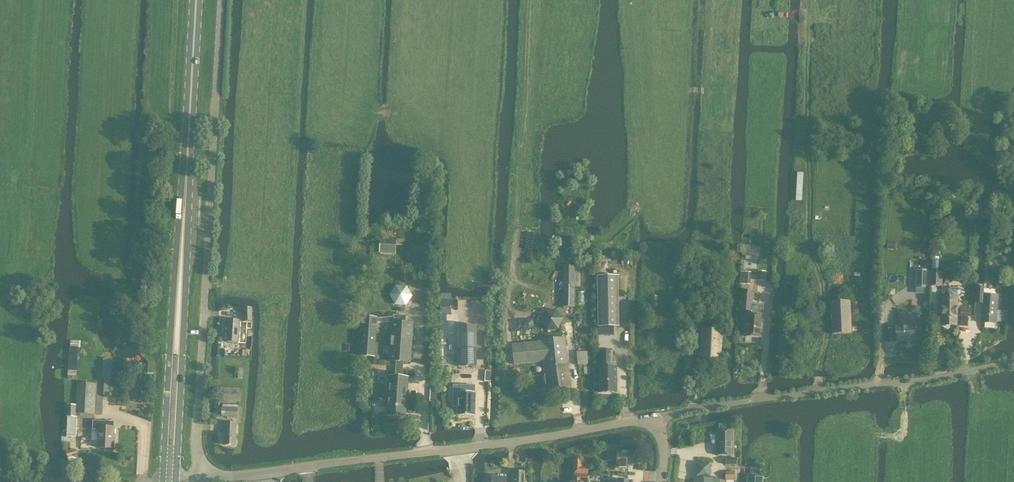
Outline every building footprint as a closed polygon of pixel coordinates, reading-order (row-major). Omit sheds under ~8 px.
[(919,136),(906,142),(911,153),(924,147),(919,136)] [(380,250),(396,252),(397,240),(381,239),(380,250)] [(743,245),(742,256),(760,257),(761,246),(743,245)] [(931,261),(931,269),(932,269),(938,269),(939,257),(933,256),(933,261),(931,261)] [(580,266),(563,266),(563,307),(574,307),(574,286),(580,286),(580,266)] [(350,281),(358,281),(358,273),(350,272),(350,281)] [(741,272),(740,284),(750,285),(751,272),(741,272)] [(929,287),(941,287),(941,273),(929,273),(929,287)] [(997,275),(987,275),(986,285),(997,285),(997,275)] [(619,276),(597,276),(598,327),(599,327),(607,327),(619,327),(619,276)] [(412,296),(407,286),(396,285),(390,295),(395,305),(406,306),(412,296)] [(982,304),(980,323),(995,324),(995,322),(1001,323),(1002,311),(996,311),(997,296),(983,295),(983,288),(977,288),(976,303),(982,304)] [(941,297),(940,326),(956,326),(957,298),(957,296),(958,296),(960,295),(961,293),(960,290),(958,289),(951,289),(949,290),(948,293),(949,295),(951,296),(951,298),(941,297)] [(747,310),(747,315),(745,336),(761,337),(763,305),(751,304),(752,292),(743,291),(741,310),(747,310)] [(441,300),(440,314),(447,314),(451,314),(452,301),(441,300)] [(851,334),(850,302),(830,303),(831,335),(851,334)] [(243,321),(251,321),(251,307),(243,308),(243,321)] [(688,311),(687,322),(694,322),(696,322),(696,311),(688,311)] [(383,318),(383,323),(392,323),(390,347),(390,355),(389,361),(396,362),(395,377),(389,376),(386,416),(406,417),(408,378),(403,377),(404,362),(410,362),(413,323),(406,323),(406,316),(394,315),(393,317),(383,318)] [(377,322),(383,323),(383,318),(377,319),(377,318),(362,317),(360,356),(375,357),(377,322)] [(239,321),(227,320),(226,342),(237,343),(239,321)] [(889,340),(896,339),(897,341),(905,340),(905,339),(910,339),(910,340),(921,339),(919,324),(895,327),(895,329),(888,329),(889,340)] [(476,366),(476,326),(458,326),(459,366),(476,366)] [(721,330),(702,329),(700,362),(719,363),(721,330)] [(541,342),(512,345),(514,365),(544,362),(547,393),(570,390),(565,338),(559,339),(549,340),(541,341),(541,342)] [(69,347),(67,380),(76,380),(78,348),(79,348),(80,341),(70,340),(70,348),(69,347)] [(599,364),(600,392),(618,391),(617,364),(614,364),(613,351),(600,351),(601,364),(599,364)] [(590,367),(589,367),(588,368),(586,352),(576,353),(577,365),(583,365),(584,375),(590,374),(590,367)] [(110,380),(111,359),(103,358),(102,379),(104,379),(103,395),(109,395),(110,380)] [(76,414),(94,415),(96,384),(77,383),(76,414)] [(453,385),(453,407),(460,407),(459,415),(474,416),(475,391),(475,386),(453,385)] [(240,390),(220,388),(219,400),(239,401),(240,390)] [(217,407),(217,416),(237,417),(238,408),(238,405),(230,404),(223,404),(222,408),(217,407)] [(68,417),(67,437),(76,437),(77,417),(75,417),(76,405),(67,405),(66,417),(68,417)] [(113,449),(114,428),(114,422),(106,422),(93,421),(92,430),(99,430),(98,448),(113,449)] [(236,424),(225,423),(224,445),(236,446),(236,424)] [(715,446),(715,456),(732,456),(732,432),(731,432),(731,425),(719,425),(719,432),(717,432),(717,446),(715,446)] [(608,447),(608,461),(616,461),(616,468),(628,469),(628,466),(632,466),(632,453),(617,453),(617,447),(610,447),(608,447)] [(66,453),(68,458),(69,461),(78,458),(77,455),(75,450),(66,453)] [(573,460),(573,474),(587,475),(587,467),(581,467),(581,461),(573,460)] [(696,463),(696,477),(711,478),(711,463),(696,463)] [(512,481),(524,481),(525,472),(513,471),(512,481)] [(735,472),(725,472),(726,480),(735,480),(735,472)]
